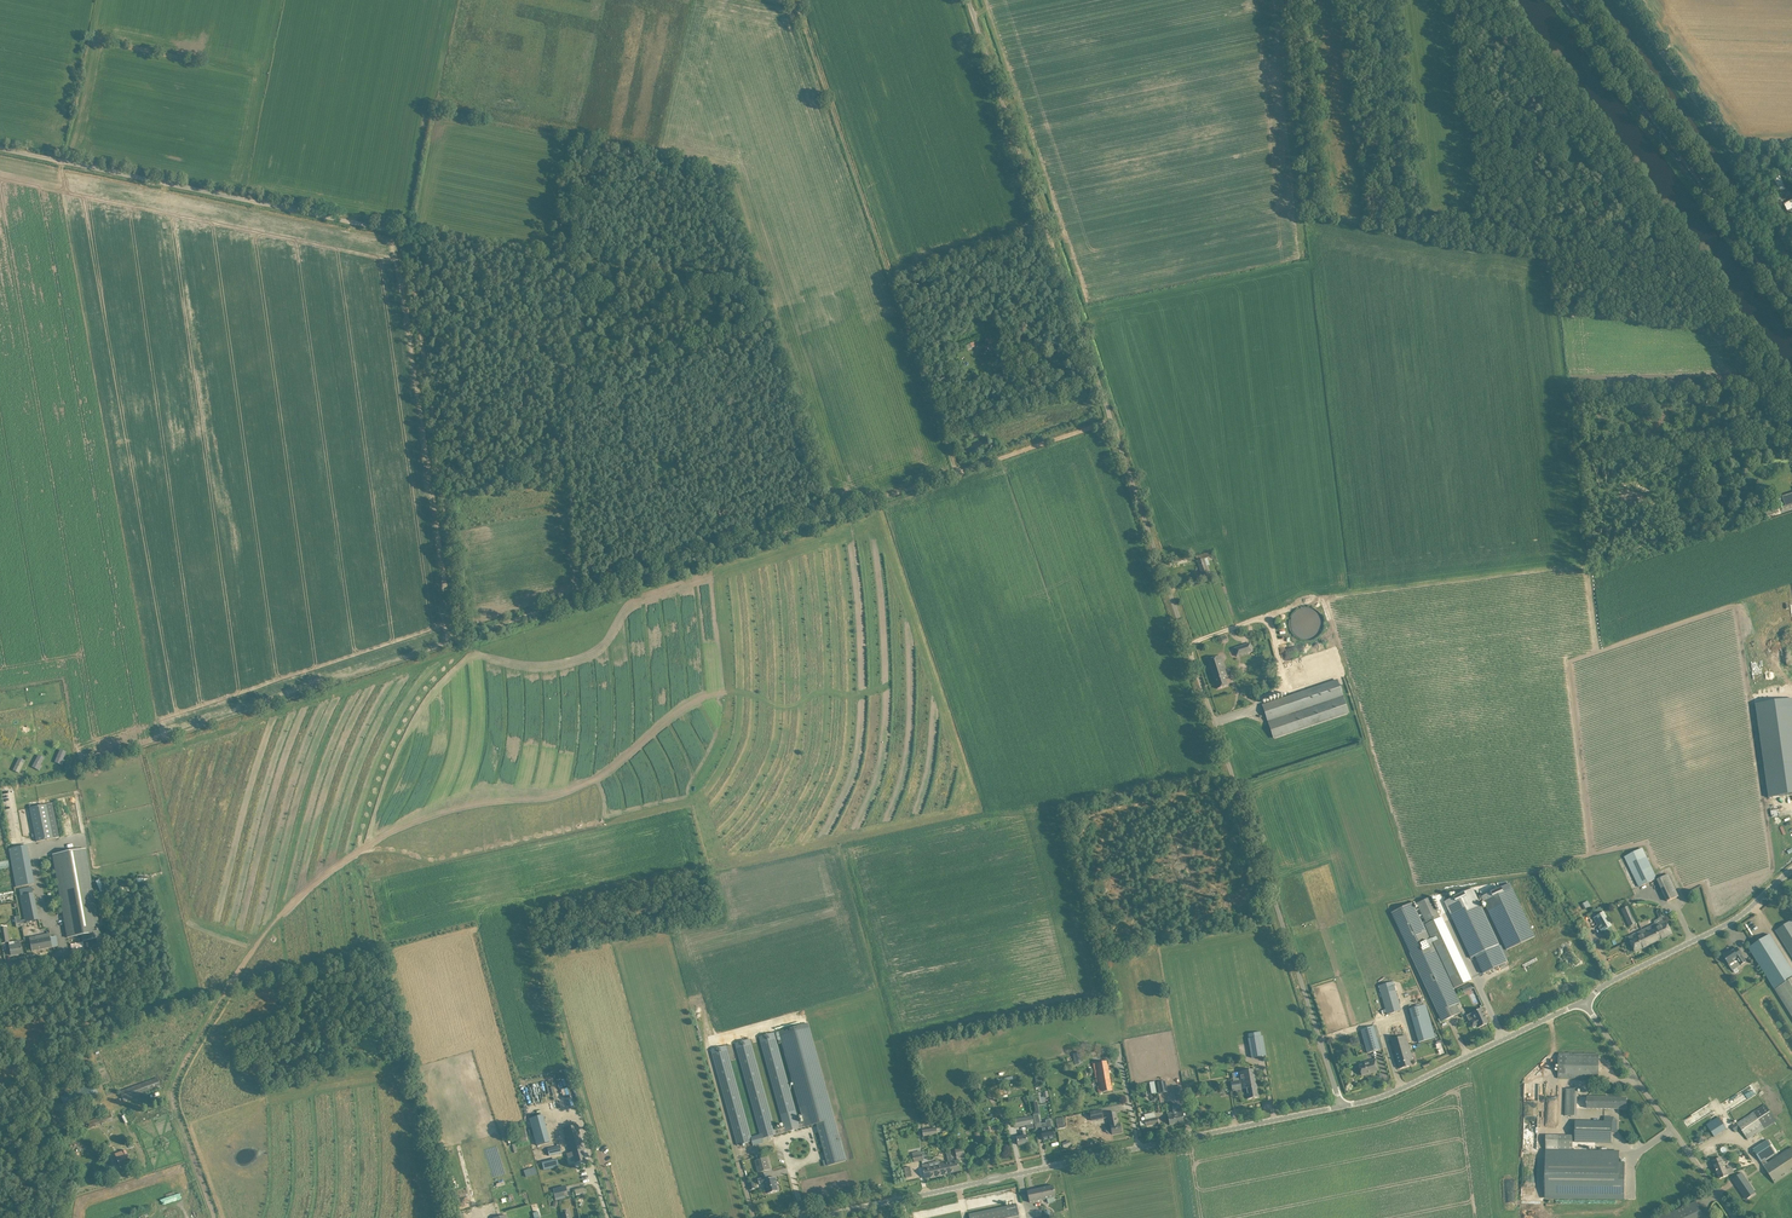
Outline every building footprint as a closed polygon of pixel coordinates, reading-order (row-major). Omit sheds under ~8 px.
[(979,358),(986,362),(996,346),(990,343),(993,339),(987,336),(982,346),(985,348),(979,358)] [(1784,514),(1782,507),(1771,511),(1773,517),(1784,514)] [(1196,557),(1197,561),(1203,578),(1210,576),(1204,559),(1213,556),(1211,552),(1196,557)] [(1253,651),(1251,643),(1234,648),(1237,656),(1253,651)] [(1336,648),(1287,665),(1294,688),(1344,671),(1336,648)] [(1227,675),(1221,656),(1208,660),(1218,689),(1228,686),(1225,676),(1227,675)] [(1275,738),(1281,736),(1349,713),(1338,679),(1263,704),(1275,738)] [(1755,704),(1768,798),(1791,795),(1791,699),(1755,704)] [(58,755),(55,762),(62,765),(65,757),(61,756),(62,754),(59,752),(58,755)] [(42,766),(40,765),(44,758),(38,754),(31,767),(39,771),(42,766)] [(12,770),(19,773),(24,761),(18,758),(12,770)] [(59,837),(52,803),(29,808),(36,841),(59,837)] [(27,845),(8,849),(16,887),(34,883),(27,845)] [(85,849),(53,854),(64,913),(68,938),(82,935),(83,941),(101,938),(85,849)] [(1656,879),(1645,854),(1642,849),(1625,857),(1639,887),(1656,879)] [(48,916),(64,913),(53,854),(37,858),(48,916)] [(1668,875),(1658,879),(1668,901),(1678,896),(1668,875)] [(1509,883),(1477,898),(1478,901),(1482,899),(1506,950),(1517,945),(1535,936),(1528,922),(1510,883),(1509,883)] [(32,887),(19,889),(20,896),(33,893),(32,887)] [(1449,899),(1444,902),(1470,958),(1475,956),(1483,973),(1493,969),(1507,962),(1507,961),(1499,945),(1478,901),(1477,898),(1472,888),(1449,899)] [(1431,897),(1417,904),(1426,924),(1432,937),(1434,940),(1434,941),(1454,983),(1456,982),(1458,987),(1471,981),(1447,930),(1441,917),(1440,918),(1431,897)] [(1412,902),(1391,913),(1410,953),(1442,1021),(1451,1017),(1460,1013),(1458,1008),(1456,1004),(1459,1003),(1453,989),(1456,988),(1458,987),(1456,982),(1454,983),(1451,984),(1431,943),(1434,941),(1434,940),(1430,941),(1412,902)] [(1629,926),(1637,922),(1629,906),(1621,910),(1629,926)] [(36,907),(23,909),(26,922),(38,920),(36,907)] [(1602,932),(1603,931),(1606,935),(1613,930),(1611,926),(1603,912),(1600,907),(1591,912),(1594,917),(1593,918),(1602,932)] [(1655,927),(1645,932),(1646,933),(1645,933),(1651,944),(1672,934),(1666,923),(1664,919),(1654,924),(1655,927)] [(1776,931),(1791,956),(1791,920),(1776,931)] [(1635,952),(1651,944),(1645,933),(1646,933),(1645,932),(1643,932),(1642,929),(1635,932),(1638,937),(1635,938),(1634,934),(1628,937),(1630,941),(1635,952)] [(1749,947),(1775,989),(1789,980),(1791,978),(1791,970),(1770,934),(1749,947)] [(35,937),(29,938),(32,951),(58,946),(56,936),(36,940),(35,937)] [(9,942),(9,946),(11,955),(23,953),(20,940),(9,942)] [(1724,955),(1723,955),(1733,970),(1746,961),(1742,956),(1743,956),(1737,947),(1732,950),(1732,951),(1730,953),(1729,951),(1728,952),(1727,952),(1724,954),(1724,955)] [(1775,989),(1791,1017),(1791,978),(1789,980),(1775,989)] [(1393,982),(1379,986),(1386,1009),(1384,1010),(1384,1012),(1386,1012),(1387,1014),(1401,1010),(1393,982)] [(1435,1038),(1425,1004),(1409,1009),(1419,1042),(1435,1038)] [(1478,1027),(1488,1023),(1481,1008),(1472,1013),(1474,1018),(1469,1021),(1472,1028),(1477,1025),(1478,1027)] [(828,1166),(846,1161),(808,1023),(779,1031),(805,1123),(799,1124),(800,1128),(817,1123),(828,1166)] [(1368,1053),(1381,1049),(1374,1026),(1361,1030),(1368,1053)] [(1249,1039),(1249,1043),(1250,1048),(1252,1058),(1266,1055),(1264,1046),(1262,1036),(1261,1037),(1260,1032),(1249,1034),(1249,1039)] [(711,1050),(736,1139),(738,1145),(752,1141),(753,1146),(763,1143),(762,1139),(766,1138),(770,1136),(800,1128),(799,1124),(774,1033),(759,1037),(784,1128),(775,1130),(750,1039),(735,1043),(760,1134),(751,1137),(726,1046),(711,1050)] [(1398,1064),(1400,1069),(1411,1065),(1408,1056),(1411,1055),(1406,1036),(1391,1040),(1396,1055),(1398,1064)] [(1080,1052),(1073,1054),(1073,1056),(1075,1065),(1082,1063),(1080,1053),(1080,1052)] [(1558,1078),(1599,1079),(1599,1054),(1559,1053),(1558,1078)] [(1361,1075),(1379,1070),(1376,1059),(1369,1061),(1370,1063),(1359,1066),(1361,1075)] [(1099,1086),(1098,1086),(1099,1093),(1112,1090),(1107,1061),(1093,1064),(1097,1083),(1098,1083),(1099,1086)] [(1234,1081),(1231,1082),(1232,1086),(1232,1087),(1232,1091),(1236,1090),(1237,1096),(1247,1094),(1248,1099),(1259,1097),(1258,1091),(1256,1081),(1254,1069),(1238,1072),(1232,1073),(1234,1081)] [(981,1089),(980,1086),(978,1075),(972,1076),(975,1091),(981,1089)] [(157,1078),(120,1092),(123,1101),(161,1087),(157,1078)] [(1722,1103),(1727,1111),(1758,1093),(1752,1084),(1722,1103)] [(1566,1088),(1565,1115),(1573,1115),(1577,1116),(1578,1089),(1566,1088)] [(1182,1089),(1176,1090),(1177,1100),(1184,1099),(1184,1098),(1186,1097),(1185,1092),(1183,1092),(1182,1089)] [(1039,1092),(1040,1102),(1049,1101),(1048,1091),(1039,1092)] [(1587,1108),(1621,1109),(1627,1109),(1627,1098),(1587,1097),(1587,1108)] [(1037,1102),(1031,1103),(1033,1115),(1039,1114),(1040,1114),(1037,1102)] [(1738,1123),(1731,1127),(1734,1131),(1740,1128),(1747,1138),(1747,1139),(1776,1121),(1775,1120),(1775,1119),(1772,1116),(1765,1105),(1760,1108),(1738,1123)] [(1173,1115),(1175,1124),(1184,1122),(1181,1108),(1173,1110),(1173,1112),(1174,1115),(1173,1115)] [(1101,1109),(1090,1111),(1092,1120),(1103,1118),(1101,1109)] [(1537,1148),(1538,1110),(1528,1110),(1528,1115),(1524,1115),(1523,1147),(1537,1148)] [(1107,1127),(1106,1129),(1107,1132),(1108,1133),(1112,1133),(1112,1134),(1122,1132),(1120,1124),(1118,1124),(1115,1112),(1108,1114),(1111,1126),(1107,1127)] [(111,1113),(105,1115),(88,1121),(90,1127),(113,1119),(111,1113)] [(542,1115),(529,1119),(537,1146),(550,1142),(542,1115)] [(1033,1116),(1019,1119),(1013,1120),(1015,1127),(1034,1123),(1033,1116)] [(1063,1117),(1057,1119),(1058,1128),(1065,1127),(1063,1117)] [(1718,1117),(1707,1125),(1712,1132),(1723,1125),(1718,1117)] [(1146,1120),(1145,1121),(1146,1126),(1157,1123),(1158,1123),(1157,1118),(1156,1118),(1146,1120)] [(1041,1130),(1042,1134),(1043,1140),(1054,1138),(1053,1127),(1052,1128),(1051,1122),(1051,1119),(1046,1120),(1046,1123),(1047,1129),(1041,1130)] [(1575,1121),(1575,1142),(1612,1143),(1612,1132),(1612,1122),(1604,1122),(1575,1121)] [(79,1124),(58,1133),(60,1138),(82,1130),(79,1124)] [(578,1124),(563,1129),(570,1153),(567,1153),(568,1158),(574,1156),(576,1163),(584,1160),(582,1152),(585,1151),(578,1127),(578,1124)] [(528,1142),(525,1127),(517,1128),(520,1143),(528,1142)] [(936,1128),(922,1130),(923,1137),(929,1136),(938,1134),(936,1128)] [(1022,1137),(1017,1138),(1018,1145),(1028,1143),(1026,1136),(1025,1131),(1021,1132),(1022,1137)] [(1572,1136),(1546,1135),(1546,1150),(1572,1150),(1572,1136)] [(1791,1171),(1791,1147),(1768,1163),(1766,1160),(1775,1154),(1767,1141),(1753,1149),(1775,1182),(1791,1171)] [(78,1146),(76,1147),(78,1152),(88,1147),(86,1142),(78,1146)] [(549,1156),(562,1153),(560,1145),(547,1148),(549,1156)] [(963,1148),(955,1150),(956,1157),(965,1155),(963,1148)] [(115,1154),(117,1161),(119,1166),(130,1162),(125,1150),(122,1151),(122,1152),(115,1154)] [(913,1152),(913,1155),(914,1161),(923,1160),(922,1154),(921,1154),(921,1151),(913,1152)] [(1546,1151),(1545,1198),(1551,1198),(1625,1199),(1625,1162),(1619,1162),(1620,1152),(1586,1151),(1546,1151)] [(949,1162),(951,1173),(960,1170),(958,1160),(952,1161),(950,1152),(947,1153),(949,1162)] [(767,1157),(755,1161),(759,1172),(770,1169),(767,1157)] [(753,1158),(742,1160),(743,1167),(746,1166),(748,1175),(754,1173),(754,1172),(752,1173),(751,1168),(750,1168),(749,1163),(754,1162),(753,1158)] [(1721,1158),(1718,1159),(1712,1161),(1720,1178),(1723,1177),(1724,1177),(1725,1177),(1724,1176),(1734,1173),(1732,1168),(1731,1166),(1725,1168),(1721,1158)] [(541,1163),(543,1170),(559,1166),(557,1159),(541,1163)] [(941,1175),(951,1173),(949,1162),(929,1167),(929,1163),(923,1165),(925,1178),(941,1175)] [(524,1171),(526,1176),(536,1173),(534,1168),(524,1171)] [(1742,1173),(1733,1179),(1746,1199),(1751,1196),(1748,1192),(1753,1189),(1742,1173)] [(768,1180),(767,1175),(762,1176),(763,1179),(758,1181),(759,1186),(764,1184),(765,1188),(766,1187),(768,1195),(778,1192),(775,1183),(777,1183),(775,1178),(768,1180)] [(1081,1182),(1065,1185),(1067,1194),(1083,1191),(1081,1182)] [(1053,1185),(1027,1191),(1029,1202),(1055,1197),(1053,1185)] [(565,1198),(563,1191),(554,1193),(555,1200),(565,1198)] [(459,1194),(453,1196),(458,1209),(464,1207),(459,1194)] [(1697,1217),(1703,1215),(1696,1201),(1671,1213),(1669,1209),(1656,1215),(1656,1217),(1697,1217)] [(1018,1210),(1016,1204),(968,1214),(969,1217),(1019,1217),(1018,1210)]
